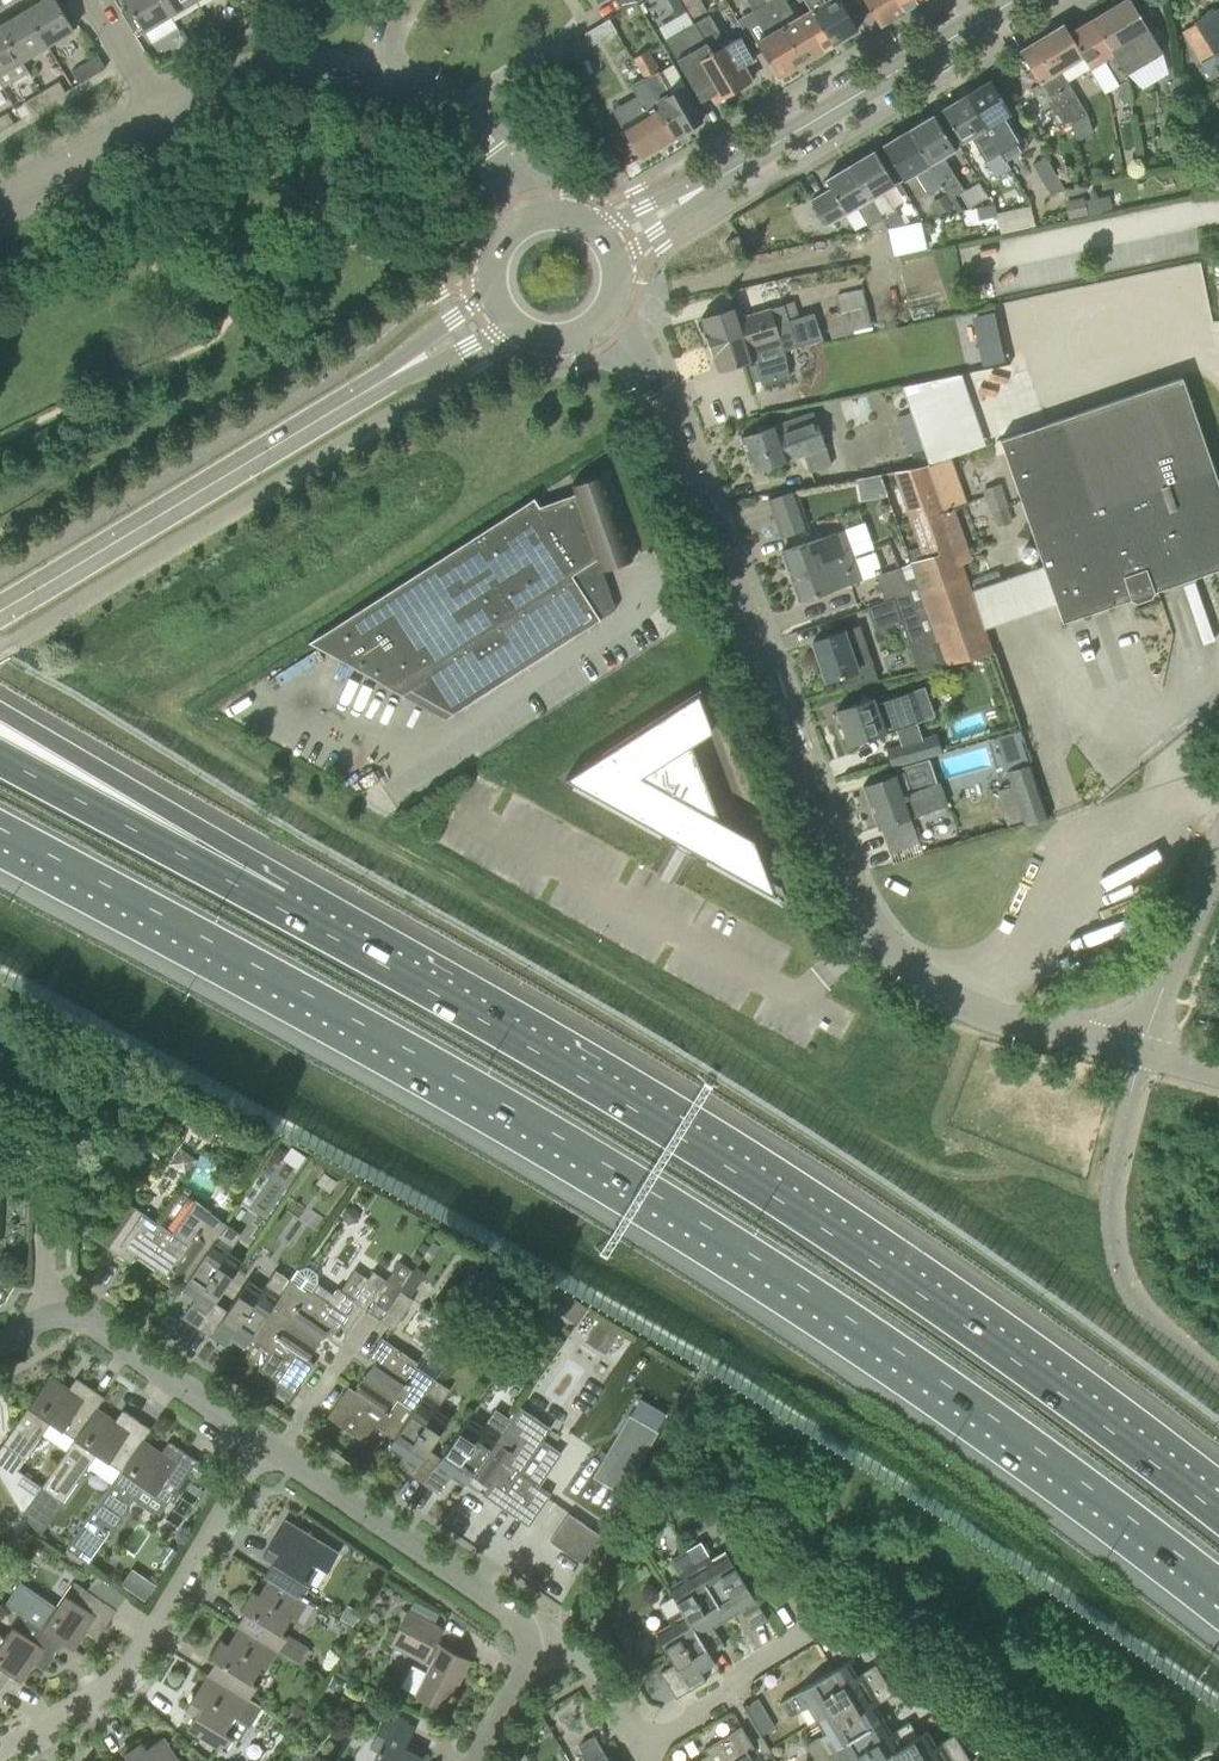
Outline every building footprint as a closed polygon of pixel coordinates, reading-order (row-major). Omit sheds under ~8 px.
[(74,29),(57,0),(42,0),(27,9),(48,45),(74,29)] [(134,32),(143,27),(145,31),(171,15),(162,0),(126,0),(130,7),(122,11),(134,32)] [(171,15),(196,0),(162,0),(171,15)] [(640,0),(616,0),(622,11),(640,0)] [(693,19),(707,10),(701,0),(682,0),(693,19)] [(778,77),(802,62),(766,2),(767,1),(766,0),(748,0),(768,34),(757,41),(778,77)] [(832,45),(811,9),(797,17),(787,0),(769,0),(767,1),(766,2),(802,62),(832,45)] [(841,0),(807,0),(812,8),(811,9),(832,45),(858,29),(841,0)] [(880,25),(902,12),(895,0),(865,0),(880,25)] [(902,12),(922,0),(895,0),(902,12)] [(1132,0),(1123,0),(1093,18),(1127,73),(1163,51),(1151,31),(1132,0)] [(23,60),(48,45),(27,9),(1,25),(22,61),(23,60)] [(1197,22),(1182,32),(1209,76),(1218,70),(1218,9),(1197,22)] [(744,65),(755,59),(741,36),(727,44),(709,14),(695,23),(734,91),(753,80),(744,65)] [(1131,102),(1128,79),(1129,78),(1127,73),(1093,18),(1070,32),(1084,56),(1085,56),(1091,67),(1106,92),(1115,86),(1126,105),(1131,102)] [(680,31),(684,38),(672,44),(686,68),(683,69),(697,93),(707,87),(716,101),(734,91),(695,23),(680,31)] [(1062,70),(1084,56),(1070,32),(1065,23),(1044,36),(1055,54),(1044,61),(1052,75),(1062,95),(1064,98),(1070,122),(1071,121),(1077,141),(1094,132),(1093,131),(1087,113),(1062,70)] [(0,25),(0,82),(3,87),(29,72),(23,60),(22,61),(1,25),(0,25)] [(596,50),(619,37),(613,25),(590,37),(596,50)] [(1044,36),(1021,50),(1042,86),(1044,85),(1051,96),(1051,97),(1054,100),(1050,102),(1057,126),(1070,122),(1064,98),(1062,95),(1052,75),(1044,61),(1055,54),(1044,36)] [(66,67),(84,59),(76,41),(58,49),(66,67)] [(659,72),(647,51),(634,58),(635,62),(677,136),(702,121),(681,86),(685,83),(673,63),(659,72)] [(80,84),(105,68),(106,68),(98,55),(72,71),(80,84)] [(624,68),(631,84),(641,101),(616,116),(640,158),(677,136),(635,62),(624,68)] [(1011,112),(992,80),(967,95),(1006,159),(1020,151),(1000,118),(1011,112)] [(66,92),(60,81),(41,93),(47,104),(66,92)] [(41,93),(23,104),(29,114),(47,104),(41,93)] [(971,136),(986,160),(996,178),(1012,168),(1006,159),(967,95),(942,109),(962,142),(971,136)] [(8,113),(0,117),(0,132),(15,123),(8,113)] [(942,185),(943,185),(951,198),(964,190),(943,156),(955,148),(934,114),(909,130),(942,185)] [(909,130),(883,145),(904,179),(915,172),(928,193),(942,185),(909,130)] [(895,183),(875,150),(850,165),(888,228),(904,224),(883,190),(895,183)] [(1051,193),(1065,189),(1047,156),(1034,163),(1051,193)] [(831,188),(811,201),(825,225),(857,206),(870,228),(870,227),(872,231),(888,228),(850,165),(826,179),(831,188)] [(939,214),(953,206),(946,194),(932,202),(939,214)] [(1071,218),(1088,213),(1084,196),(1066,201),(1071,218)] [(1099,197),(1085,200),(1088,213),(1089,215),(1102,212),(1099,197)] [(965,208),(968,225),(982,223),(984,233),(1036,223),(1032,204),(997,211),(995,203),(965,208)] [(726,242),(734,257),(747,249),(738,235),(726,242)] [(830,327),(832,338),(873,329),(864,289),(838,295),(841,312),(840,312),(842,324),(830,327)] [(737,305),(702,317),(711,345),(801,317),(796,300),(741,317),(737,305)] [(711,345),(719,371),(799,347),(823,339),(815,312),(801,317),(711,345)] [(1015,357),(1060,346),(1055,328),(1011,338),(1015,357)] [(930,464),(973,449),(948,377),(903,386),(930,464)] [(1218,569),(1218,496),(1178,378),(999,439),(1063,622),(1132,599),(1137,601),(1152,596),(1155,591),(1218,569)] [(754,472),(805,454),(812,472),(832,465),(816,417),(780,430),(777,423),(742,436),(754,472)] [(923,450),(911,454),(915,467),(927,463),(923,450)] [(968,505),(952,459),(933,465),(929,466),(945,512),(948,522),(963,563),(972,560),(955,509),(968,505)] [(963,563),(948,522),(945,512),(929,466),(896,471),(918,533),(922,547),(909,552),(914,563),(918,576),(908,579),(912,592),(937,666),(994,652),(963,563)] [(403,694),(411,690),(435,728),(603,620),(573,574),(597,558),(602,571),(634,559),(602,474),(573,484),(576,494),(540,506),(535,497),(311,641),(321,646),(403,694)] [(996,527),(1014,521),(1002,483),(984,488),(996,527)] [(781,535),(808,526),(795,490),(768,499),(781,535)] [(856,554),(847,529),(817,539),(782,551),(792,579),(828,566),(827,565),(856,554)] [(852,583),(865,579),(856,554),(827,565),(828,566),(792,579),(799,601),(852,583)] [(615,611),(602,571),(597,558),(573,574),(603,620),(615,611)] [(885,601),(885,600),(892,598),(912,592),(908,579),(918,576),(914,563),(877,576),(885,601)] [(917,670),(937,666),(912,592),(892,598),(899,617),(900,617),(917,670)] [(845,688),(875,677),(857,626),(813,641),(827,681),(841,676),(845,688)] [(874,704),(872,697),(837,709),(850,745),(935,716),(925,686),(874,704)] [(720,820),(710,792),(692,744),(713,731),(699,693),(566,778),(685,845),(758,886),(767,873),(754,839),(720,820)] [(892,767),(930,756),(941,753),(936,734),(887,748),(892,767)] [(1004,770),(1025,764),(1017,734),(996,740),(1004,770)] [(1009,771),(1028,825),(1050,818),(1031,763),(1009,771)] [(927,785),(912,791),(905,770),(863,785),(879,829),(947,805),(939,782),(927,785)] [(1007,824),(1023,820),(1012,786),(998,790),(1007,824)] [(129,1108),(147,1120),(155,1108),(136,1096),(129,1108)] [(81,1109),(75,1119),(94,1131),(100,1120),(81,1109)] [(146,1144),(150,1138),(140,1130),(135,1136),(146,1144)] [(137,1220),(122,1209),(100,1241),(131,1263),(136,1256),(162,1273),(167,1265),(188,1280),(227,1225),(196,1203),(174,1233),(143,1212),(137,1220)] [(360,1216),(358,1209),(352,1206),(346,1208),(343,1214),(344,1220),(350,1223),(357,1222),(360,1216)] [(189,1281),(202,1290),(183,1317),(197,1327),(215,1301),(243,1260),(230,1251),(241,1234),(227,1225),(188,1280),(188,1281),(189,1282),(189,1281)] [(440,1245),(433,1240),(426,1250),(434,1255),(440,1245)] [(498,1264),(485,1256),(475,1271),(488,1279),(498,1264)] [(387,1280),(383,1286),(397,1296),(401,1290),(414,1270),(400,1261),(387,1280)] [(346,1313),(354,1301),(355,1300),(354,1298),(340,1289),(338,1288),(334,1294),(319,1284),(318,1273),(309,1267),(299,1269),(291,1282),(290,1282),(270,1311),(321,1345),(320,1343),(333,1324),(339,1329),(349,1315),(346,1313)] [(270,1311),(290,1282),(275,1271),(263,1288),(249,1279),(228,1310),(215,1301),(197,1327),(226,1346),(237,1330),(251,1339),(251,1338),(270,1311)] [(373,1271),(354,1298),(355,1300),(354,1301),(367,1310),(383,1286),(387,1280),(373,1271)] [(369,1311),(378,1318),(381,1319),(397,1296),(383,1286),(367,1310),(368,1311),(369,1311)] [(560,1287),(559,1288),(548,1303),(557,1310),(569,1294),(560,1287)] [(381,1319),(394,1329),(414,1299),(401,1290),(397,1296),(381,1319)] [(321,1345),(270,1311),(251,1338),(271,1351),(259,1369),(278,1382),(295,1394),(312,1368),(305,1364),(318,1345),(320,1346),(321,1345)] [(599,1321),(587,1342),(606,1354),(619,1333),(599,1321)] [(419,1363),(385,1339),(382,1338),(373,1352),(379,1356),(365,1375),(364,1374),(364,1375),(414,1410),(435,1381),(416,1367),(419,1363)] [(328,1417),(364,1441),(376,1424),(395,1437),(414,1410),(364,1375),(363,1375),(366,1377),(352,1396),(345,1391),(328,1417)] [(14,1429),(0,1449),(0,1475),(23,1514),(35,1497),(42,1487),(42,1486),(17,1468),(49,1420),(75,1438),(97,1409),(105,1397),(79,1379),(71,1391),(50,1376),(14,1429)] [(397,1438),(409,1447),(397,1464),(425,1484),(443,1457),(432,1449),(453,1418),(440,1409),(451,1392),(435,1381),(414,1410),(395,1437),(395,1438),(396,1439),(397,1438)] [(278,1382),(273,1389),(289,1401),(295,1394),(278,1382)] [(151,1429),(126,1411),(117,1423),(97,1409),(75,1438),(42,1486),(42,1487),(63,1502),(97,1453),(122,1470),(143,1441),(151,1429)] [(440,1493),(447,1482),(452,1476),(466,1485),(473,1476),(472,1476),(511,1419),(497,1409),(485,1427),(472,1418),(444,1458),(443,1457),(425,1484),(440,1493)] [(622,1494),(625,1490),(643,1459),(659,1431),(629,1414),(593,1476),(622,1494)] [(488,1498),(529,1526),(552,1493),(522,1473),(543,1441),(511,1419),(472,1476),(473,1476),(494,1490),(488,1498)] [(198,1461),(172,1443),(163,1455),(143,1441),(122,1470),(64,1553),(84,1567),(135,1496),(159,1512),(167,1501),(169,1502),(198,1461)] [(200,1479),(207,1469),(197,1462),(191,1470),(190,1472),(200,1479)] [(551,1540),(582,1562),(598,1538),(567,1517),(551,1540)] [(265,1575),(270,1577),(302,1597),(302,1596),(311,1583),(302,1578),(312,1562),(327,1572),(339,1552),(290,1521),(278,1541),(274,1539),(264,1555),(274,1562),(265,1575)] [(729,1620),(729,1619),(741,1611),(752,1629),(768,1620),(726,1550),(710,1560),(699,1541),(686,1549),(728,1620),(729,1620)] [(177,1552),(170,1547),(168,1545),(159,1558),(162,1560),(169,1565),(177,1552)] [(714,1628),(727,1620),(728,1620),(686,1549),(670,1559),(681,1577),(667,1585),(710,1654),(725,1645),(714,1628)] [(776,1579),(782,1587),(796,1578),(787,1564),(778,1570),(776,1579)] [(134,1568),(124,1582),(146,1597),(156,1583),(134,1568)] [(279,1650),(279,1649),(300,1662),(309,1647),(289,1634),(287,1636),(282,1633),(291,1617),(297,1620),(309,1601),(302,1596),(302,1597),(270,1577),(260,1594),(253,1590),(241,1608),(246,1611),(238,1625),(240,1626),(279,1650)] [(117,1610),(104,1602),(75,1581),(59,1605),(22,1580),(7,1603),(22,1614),(64,1643),(73,1649),(87,1628),(99,1636),(117,1610)] [(669,1622),(664,1625),(655,1630),(675,1663),(661,1672),(676,1698),(707,1680),(696,1662),(708,1654),(709,1655),(710,1654),(667,1585),(666,1586),(672,1596),(659,1604),(666,1616),(669,1622)] [(104,1602),(117,1610),(126,1596),(114,1588),(104,1602)] [(361,1613),(348,1605),(340,1618),(353,1626),(361,1613)] [(392,1645),(429,1664),(414,1695),(445,1711),(451,1699),(453,1699),(455,1695),(454,1694),(471,1659),(436,1642),(443,1628),(409,1610),(392,1645)] [(22,1614),(6,1638),(0,1634),(0,1667),(11,1675),(20,1681),(35,1660),(47,1668),(64,1643),(22,1614)] [(229,1643),(222,1639),(211,1657),(216,1660),(208,1673),(213,1676),(250,1699),(250,1698),(258,1685),(252,1681),(262,1665),(268,1669),(279,1650),(240,1626),(229,1643)] [(819,1640),(799,1649),(810,1673),(830,1664),(819,1640)] [(847,1681),(839,1667),(780,1702),(790,1719),(808,1707),(816,1719),(884,1679),(876,1664),(847,1681)] [(11,1675),(0,1667),(0,1691),(11,1675)] [(342,1686),(345,1680),(334,1675),(329,1686),(335,1688),(342,1686)] [(196,1715),(188,1728),(224,1751),(233,1736),(241,1741),(262,1705),(250,1698),(250,1699),(213,1676),(201,1695),(197,1692),(186,1709),(196,1715)] [(822,1734),(804,1745),(814,1760),(882,1721),(873,1706),(894,1694),(884,1679),(816,1719),(824,1733),(822,1734)] [(306,1711),(296,1704),(287,1717),(297,1724),(306,1711)] [(374,1760),(420,1760),(422,1757),(405,1748),(415,1728),(387,1713),(371,1747),(379,1751),(374,1760)] [(774,1726),(769,1716),(757,1723),(763,1733),(774,1726)] [(919,1737),(910,1721),(890,1733),(882,1721),(814,1760),(880,1760),(919,1737)] [(744,1746),(751,1741),(742,1727),(705,1749),(709,1756),(701,1760),(753,1760),(744,1746)] [(964,1749),(955,1733),(935,1745),(928,1731),(919,1737),(880,1760),(943,1760),(964,1749)] [(594,1736),(579,1746),(588,1760),(610,1760),(594,1736)] [(165,1737),(147,1748),(143,1741),(124,1752),(127,1757),(121,1760),(180,1760),(165,1737)] [(288,1759),(292,1760),(311,1760),(317,1750),(298,1740),(288,1759)] [(964,1749),(943,1760),(971,1760),(964,1749)]
